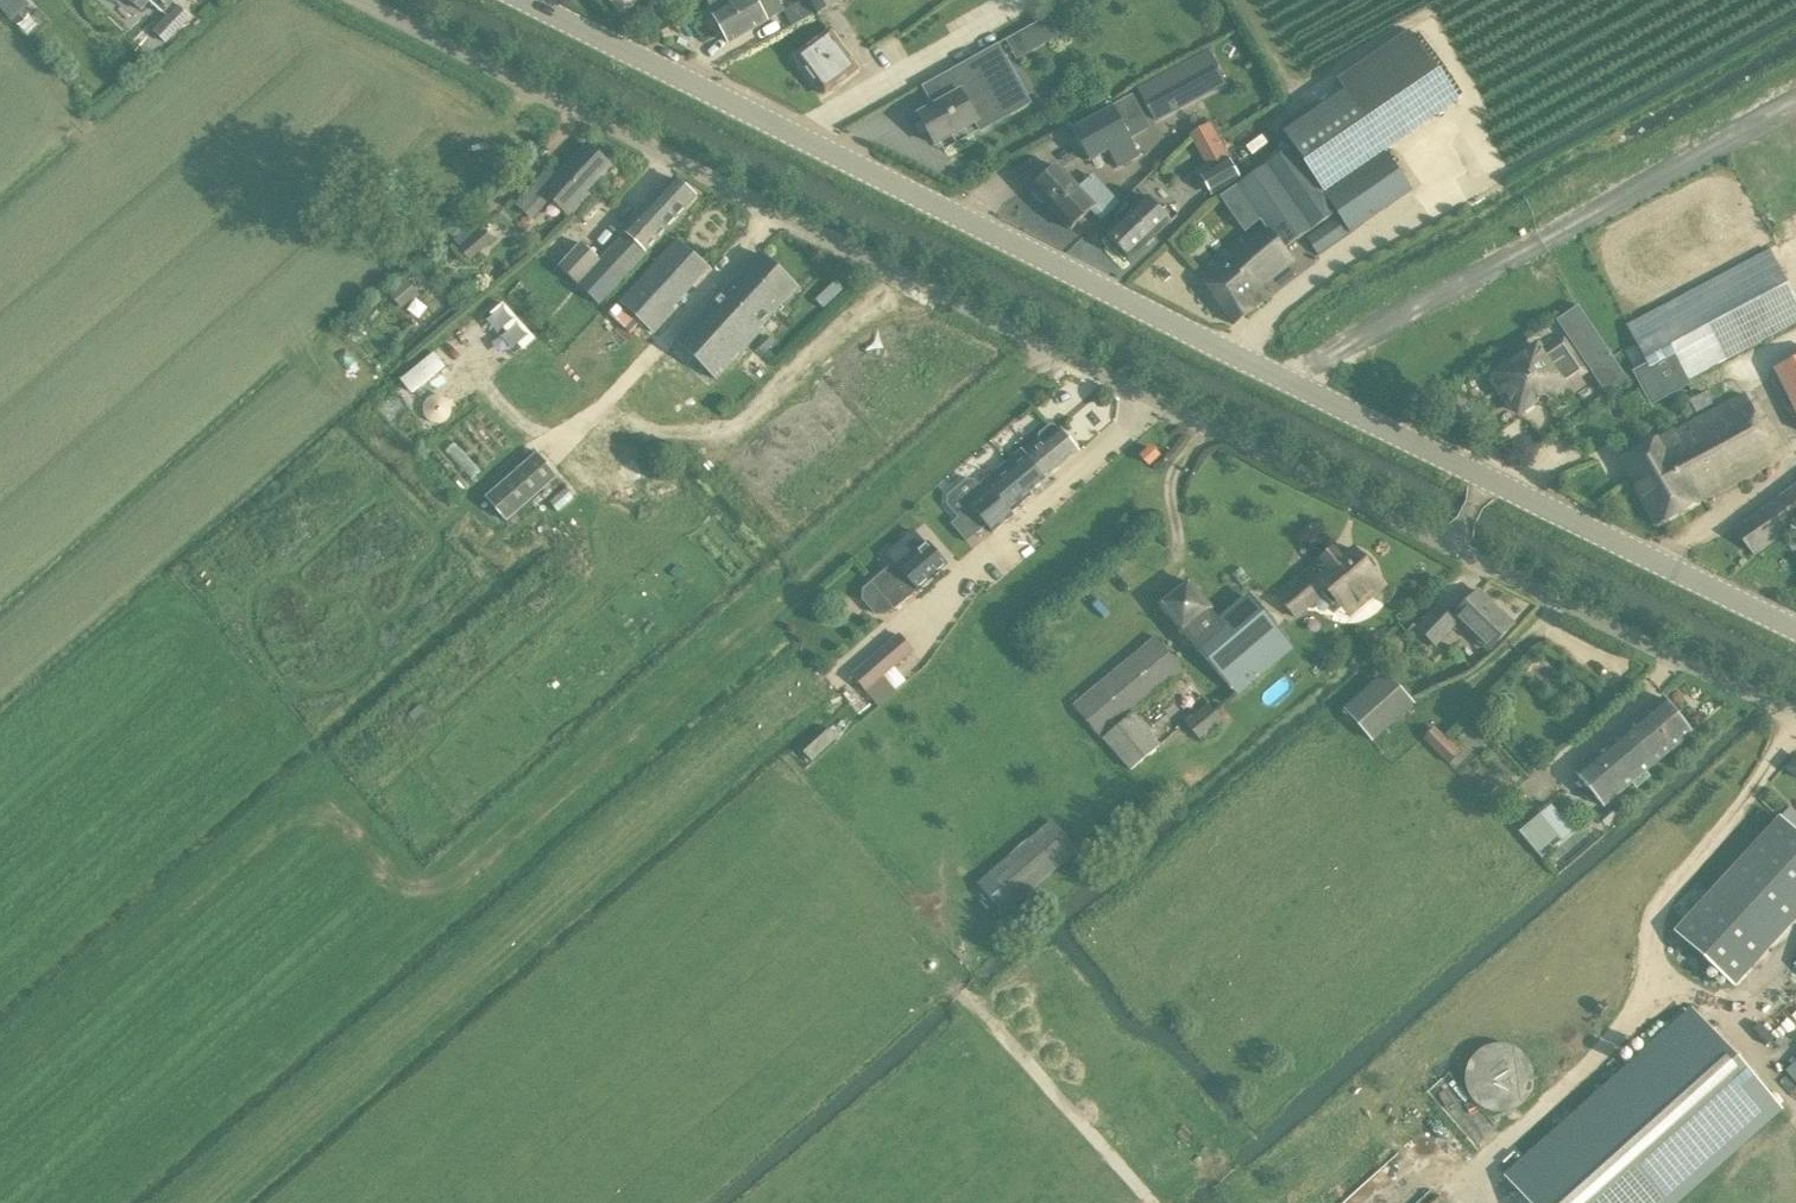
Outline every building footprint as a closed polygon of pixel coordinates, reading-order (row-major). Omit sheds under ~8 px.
[(3,13),(12,5),(20,13),(29,5),(24,0),(0,0),(0,10),(3,13)] [(172,3),(175,0),(131,0),(142,10),(150,1),(169,18),(155,33),(166,44),(190,19),(176,5),(175,6),(172,3)] [(621,16),(641,0),(610,0),(621,16)] [(708,3),(713,13),(712,14),(729,43),(767,21),(767,20),(784,10),(778,0),(712,0),(708,3)] [(784,10),(793,26),(814,14),(806,0),(802,0),(784,10)] [(816,16),(837,5),(835,0),(807,0),(816,16)] [(1019,57),(1062,35),(1051,13),(1008,36),(1019,57)] [(831,31),(805,50),(796,56),(807,71),(807,75),(810,80),(814,80),(824,95),(858,69),(831,31)] [(923,121),(917,126),(921,134),(929,133),(936,144),(976,122),(981,130),(1005,118),(992,93),(1010,84),(1001,67),(1009,63),(999,44),(948,72),(959,93),(920,116),(923,121)] [(1140,90),(1157,122),(1224,85),(1206,54),(1140,90)] [(1293,147),(1291,149),(1236,186),(1261,222),(1225,250),(1223,247),(1197,269),(1234,323),(1269,296),(1260,284),(1291,258),(1285,247),(1337,213),(1339,216),(1308,238),(1319,253),(1411,191),(1386,154),(1386,153),(1345,92),(1284,133),(1293,147)] [(1117,168),(1140,156),(1114,108),(1072,130),(1089,162),(1108,151),(1117,168)] [(584,191),(609,164),(589,146),(559,179),(548,170),(517,204),(532,219),(550,199),(569,216),(588,195),(584,191)] [(1239,179),(1227,155),(1214,162),(1216,167),(1203,175),(1213,193),(1239,179)] [(1096,207),(1058,166),(1034,188),(1036,191),(1033,193),(1042,204),(1046,201),(1072,230),(1096,207)] [(644,252),(694,199),(673,179),(632,224),(634,225),(600,262),(580,244),(558,268),(598,305),(646,253),(644,252)] [(1162,212),(1149,198),(1107,236),(1117,247),(1115,249),(1124,260),(1127,257),(1130,260),(1170,223),(1170,224),(1179,217),(1169,206),(1162,212)] [(470,262),(493,240),(482,228),(458,249),(470,262)] [(672,308),(708,269),(678,241),(621,303),(653,333),(674,310),(672,308)] [(1795,321),(1795,304),(1767,250),(1628,325),(1663,392),(1795,321)] [(762,327),(798,289),(760,254),(678,343),(718,380),(764,330),(762,327)] [(403,280),(389,293),(399,305),(414,292),(403,280)] [(1576,307),(1555,322),(1604,395),(1625,381),(1576,307)] [(766,336),(755,346),(763,353),(773,343),(766,336)] [(1560,381),(1578,369),(1562,346),(1544,358),(1536,346),(1492,376),(1518,413),(1561,383),(1560,381)] [(1773,368),(1795,415),(1795,357),(1773,368)] [(1697,503),(1777,461),(1744,394),(1657,440),(1655,439),(1620,459),(1656,524),(1696,502),(1697,503)] [(1037,441),(1041,445),(1026,458),(1020,451),(1007,462),(1012,469),(1013,469),(1030,491),(1077,452),(1055,426),(1049,426),(1038,435),(1037,441)] [(1149,465),(1157,456),(1151,449),(1142,458),(1149,465)] [(506,521),(557,477),(537,454),(486,498),(506,521)] [(1012,469),(1007,462),(979,486),(975,481),(967,481),(959,487),(948,497),(947,505),(958,517),(950,524),(966,543),(987,525),(993,531),(1011,516),(1007,511),(1030,491),(1013,469),(1012,469)] [(1795,524),(1795,484),(1732,531),(1751,556),(1795,524)] [(888,553),(895,562),(872,582),(895,609),(917,589),(918,590),(947,565),(927,543),(925,545),(913,531),(888,553)] [(1374,570),(1376,569),(1376,568),(1376,567),(1376,565),(1376,562),(1375,560),(1374,558),(1372,556),(1370,555),(1368,553),(1366,553),(1365,552),(1361,552),(1361,553),(1359,555),(1354,550),(1342,560),(1332,549),(1321,559),(1331,570),(1319,580),(1310,570),(1278,597),(1295,617),(1323,594),(1324,596),(1326,598),(1327,600),(1329,602),(1332,603),(1334,605),(1334,604),(1336,602),(1340,607),(1345,603),(1349,607),(1348,608),(1353,608),(1358,607),(1362,605),(1364,604),(1366,602),(1370,599),(1371,597),(1373,595),(1374,593),(1375,591),(1376,589),(1376,587),(1377,584),(1375,584),(1372,580),(1377,576),(1373,571),(1374,570)] [(1237,695),(1293,647),(1253,600),(1224,625),(1188,582),(1161,605),(1237,695)] [(1487,650),(1512,625),(1478,591),(1453,617),(1487,650)] [(1434,645),(1456,623),(1438,606),(1416,628),(1434,645)] [(900,634),(867,662),(852,675),(865,691),(913,650),(900,634)] [(1101,738),(1182,670),(1155,638),(1074,706),(1101,738)] [(1368,738),(1411,700),(1385,672),(1343,710),(1368,738)] [(1603,806),(1689,731),(1660,697),(1574,772),(1603,806)] [(1201,742),(1224,722),(1207,702),(1184,722),(1201,742)] [(1131,770),(1159,746),(1133,716),(1105,740),(1131,770)] [(814,754),(842,732),(837,725),(808,747),(814,754)] [(1423,739),(1449,765),(1461,752),(1435,726),(1423,739)] [(1795,755),(1784,769),(1795,780),(1795,756),(1795,755)] [(1609,809),(1597,819),(1605,827),(1616,817),(1609,809)] [(1565,839),(1542,811),(1519,830),(1542,858),(1565,839)] [(1737,982),(1795,914),(1795,831),(1777,815),(1679,928),(1737,982)] [(1004,912),(1076,852),(1051,822),(979,883),(1004,912)] [(1503,1175),(1529,1202),(1679,1202),(1783,1110),(1691,1007),(1503,1175)] [(1483,1114),(1537,1095),(1516,1037),(1462,1057),(1483,1114)] [(1785,1070),(1795,1082),(1795,1059),(1785,1070)]
